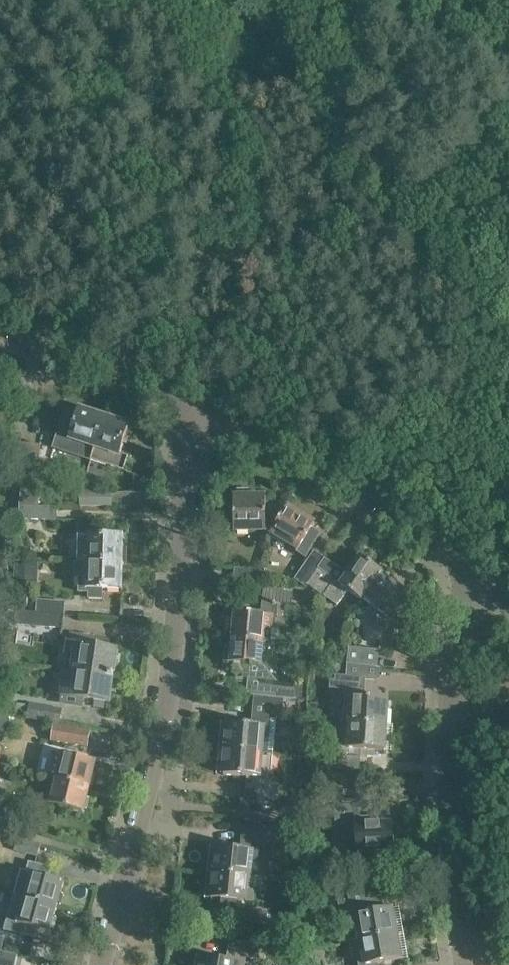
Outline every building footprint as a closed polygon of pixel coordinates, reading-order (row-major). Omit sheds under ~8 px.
[(85,444),(81,455),(91,459),(105,417),(68,405),(58,435),(85,444)] [(105,417),(91,459),(92,459),(91,460),(125,471),(129,458),(121,455),(125,443),(129,445),(130,440),(126,438),(130,425),(120,422),(120,420),(107,416),(106,418),(105,417)] [(24,468),(27,445),(13,443),(10,466),(24,468)] [(27,445),(24,468),(20,506),(37,507),(41,478),(37,477),(41,446),(27,445)] [(80,507),(104,507),(104,492),(87,493),(87,489),(80,489),(80,507)] [(273,533),(286,511),(267,505),(267,498),(251,498),(251,490),(238,490),(238,498),(234,498),(234,531),(267,531),(273,533)] [(20,506),(19,519),(47,520),(47,508),(37,507),(20,506)] [(286,511),(273,533),(273,534),(308,555),(319,537),(312,532),(316,525),(288,508),(286,511)] [(78,562),(124,563),(128,563),(128,549),(125,549),(125,548),(124,548),(124,538),(120,538),(120,532),(106,531),(106,537),(79,536),(78,562)] [(308,584),(338,605),(349,591),(362,601),(363,600),(382,573),(383,571),(361,556),(342,585),(319,569),(308,584)] [(124,563),(78,562),(78,571),(86,571),(85,588),(90,589),(90,593),(102,593),(102,589),(121,589),(121,590),(122,590),(123,572),(120,572),(121,564),(124,564),(124,563)] [(306,587),(308,584),(319,569),(309,562),(296,580),(306,587)] [(259,582),(259,569),(234,569),(234,582),(259,582)] [(392,580),(382,573),(363,600),(373,607),(366,617),(387,632),(389,629),(406,630),(407,616),(401,611),(409,601),(407,599),(411,593),(401,586),(397,592),(388,586),(392,580)] [(262,601),(291,603),(292,587),(263,585),(262,601)] [(64,614),(64,610),(65,604),(38,601),(37,612),(64,614)] [(277,617),(278,610),(279,605),(274,604),(274,603),(263,602),(262,611),(250,610),(250,613),(235,611),(234,617),(231,617),(229,632),(233,632),(233,637),(264,640),(280,641),(281,629),(272,628),(273,617),(277,617)] [(16,623),(35,625),(63,627),(64,614),(37,612),(17,610),(16,623)] [(264,640),(233,637),(230,662),(236,663),(235,666),(248,667),(248,664),(262,665),(264,640)] [(71,669),(115,676),(115,674),(113,674),(117,650),(92,646),(93,640),(82,638),(81,644),(69,642),(67,654),(73,654),(71,669)] [(378,651),(348,648),(347,664),(377,667),(378,651)] [(115,676),(71,669),(68,683),(63,683),(60,705),(83,708),(85,698),(109,701),(112,678),(114,678),(115,676)] [(336,676),(336,677),(332,676),(331,686),(335,686),(334,689),(346,689),(343,722),(350,723),(385,725),(387,699),(363,698),(365,678),(336,676)] [(256,694),(283,697),(284,686),(257,683),(256,694)] [(229,723),(226,749),(262,752),(263,738),(270,738),(271,720),(276,720),(277,708),(282,708),(283,697),(256,694),(253,725),(229,723)] [(16,715),(60,722),(62,709),(30,704),(30,706),(18,704),(16,715)] [(6,738),(10,716),(0,714),(0,737),(6,738)] [(385,725),(350,723),(348,738),(342,737),(341,756),(336,756),(336,758),(331,758),(331,767),(335,767),(359,769),(360,756),(367,756),(367,755),(374,755),(374,751),(384,751),(385,725)] [(88,747),(91,730),(55,724),(52,741),(88,747)] [(273,753),(262,752),(226,749),(224,775),(248,777),(247,796),(276,799),(277,787),(265,786),(267,770),(272,770),(273,753)] [(57,778),(57,779),(89,786),(90,784),(93,785),(96,774),(93,774),(96,760),(55,751),(48,776),(57,778)] [(89,786),(57,779),(51,804),(83,811),(84,807),(87,808),(90,797),(87,797),(89,786)] [(357,852),(374,852),(393,851),(392,824),(359,826),(358,806),(354,806),(335,807),(336,838),(356,837),(357,852)] [(218,846),(215,872),(262,877),(264,861),(258,861),(259,844),(265,844),(266,840),(271,840),(271,832),(244,829),(242,848),(218,846)] [(19,838),(15,850),(39,856),(42,844),(19,838)] [(26,899),(57,906),(58,904),(61,905),(63,895),(61,894),(64,881),(48,877),(51,867),(28,861),(26,871),(20,869),(14,895),(19,897),(18,897),(26,899)] [(262,877),(215,872),(213,899),(223,899),(222,908),(236,909),(235,920),(267,923),(268,913),(259,912),(259,910),(253,910),(255,892),(261,893),(262,877)] [(331,874),(317,876),(318,887),(332,885),(331,874)] [(305,888),(318,887),(317,876),(304,877),(305,888)] [(349,909),(354,942),(397,934),(392,908),(368,913),(365,893),(333,899),(335,911),(349,909)] [(54,917),(57,906),(26,899),(18,897),(19,897),(14,895),(7,920),(50,932),(52,927),(54,928),(57,918),(54,917)] [(354,942),(350,942),(353,958),(358,957),(359,964),(377,964),(401,960),(397,934),(354,942)] [(12,952),(15,941),(0,938),(0,949),(12,952)] [(247,956),(256,958),(258,945),(231,941),(228,961),(204,957),(203,964),(245,964),(247,956)] [(17,956),(0,952),(0,964),(15,964),(17,956)]
